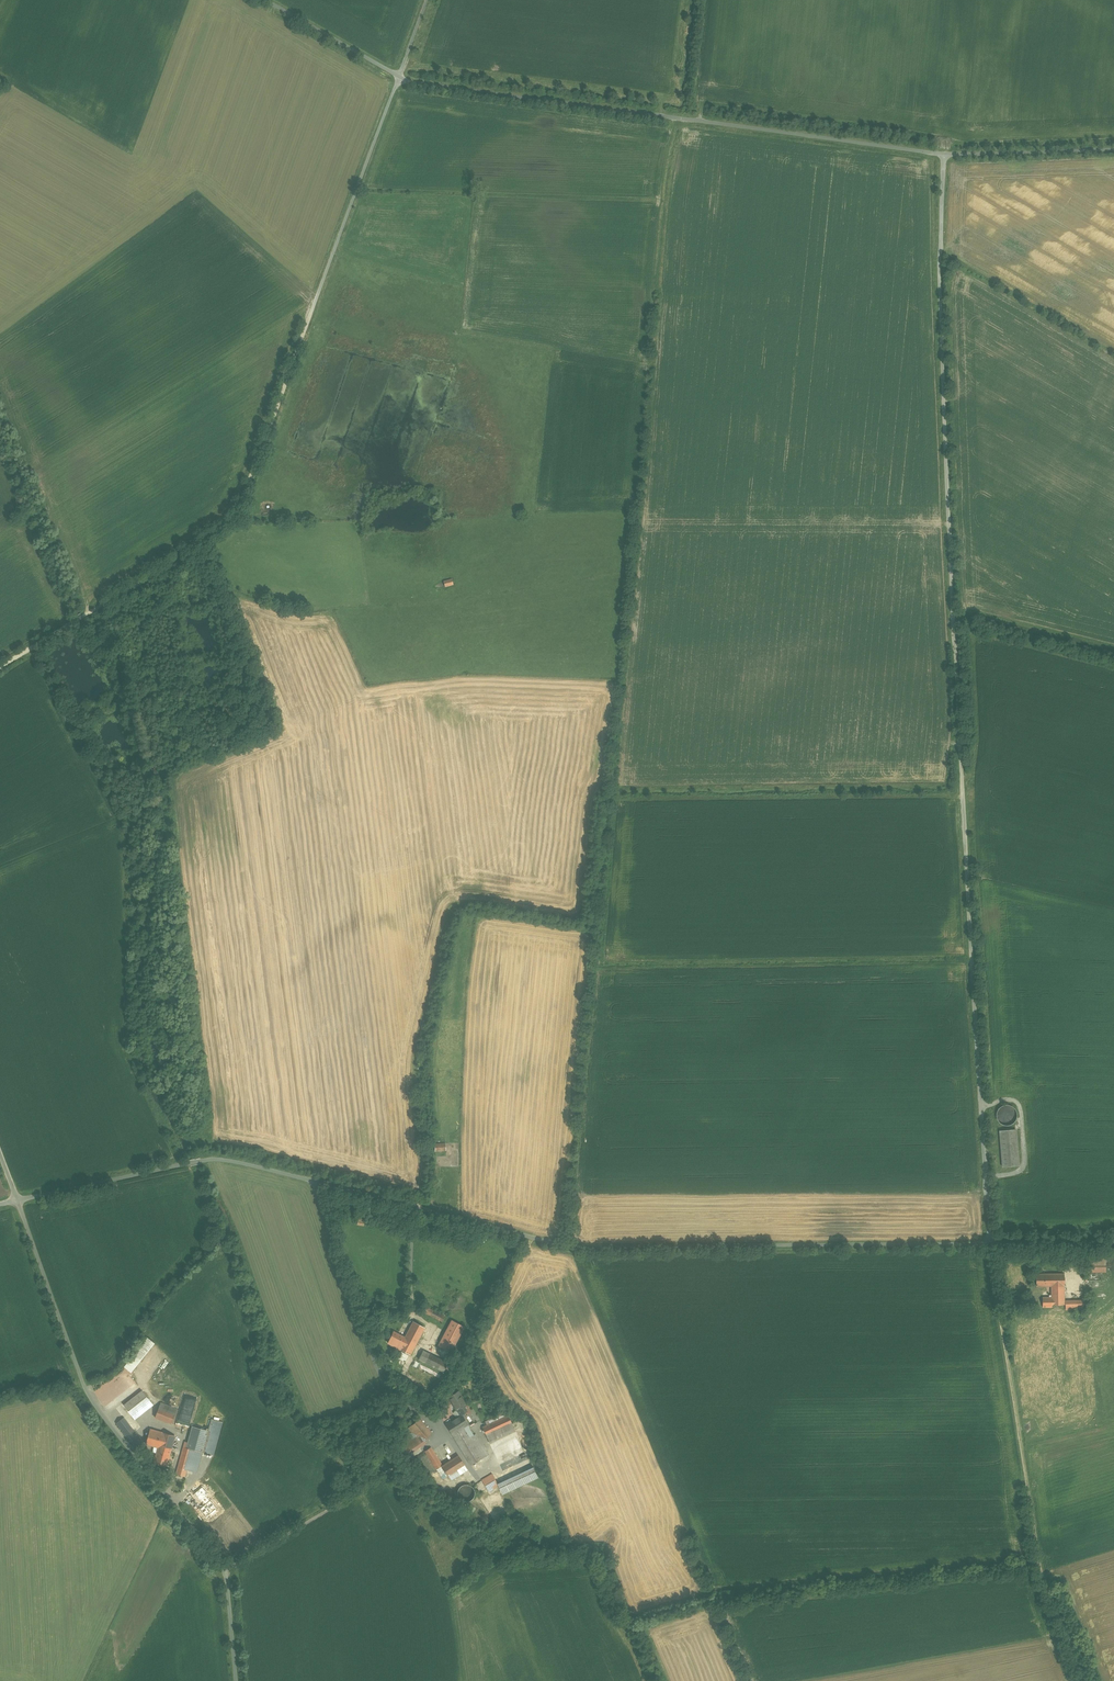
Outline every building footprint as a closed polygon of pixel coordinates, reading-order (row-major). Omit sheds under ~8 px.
[(452,578),(444,581),(446,588),(454,585),(452,578)] [(1003,1106),(1001,1107),(998,1110),(997,1113),(997,1117),(998,1120),(1000,1123),(1003,1125),(1007,1125),(1011,1125),(1014,1122),(1016,1120),(1017,1117),(1017,1115),(1017,1113),(1016,1111),(1016,1109),(1014,1107),(1011,1106),(1009,1105),(1006,1105),(1003,1106)] [(1017,1130),(1000,1131),(1003,1167),(1020,1166),(1017,1130)] [(436,1151),(447,1151),(447,1143),(436,1143),(436,1151)] [(1087,1253),(1087,1272),(1106,1271),(1106,1253),(1087,1253)] [(1065,1274),(1037,1274),(1037,1286),(1052,1286),(1065,1286),(1065,1274)] [(1065,1305),(1065,1286),(1052,1286),(1052,1297),(1043,1298),(1043,1307),(1052,1307),(1052,1305),(1065,1305)] [(1088,1309),(1088,1300),(1066,1300),(1066,1310),(1088,1309)] [(427,1308),(425,1312),(442,1322),(445,1318),(427,1308)] [(466,1326),(452,1319),(438,1346),(452,1353),(466,1326)] [(412,1354),(425,1327),(412,1321),(405,1336),(394,1331),(389,1343),(412,1354)] [(132,1373),(155,1343),(147,1337),(125,1368),(132,1373)] [(449,1362),(423,1350),(418,1360),(444,1372),(449,1362)] [(154,1405),(142,1390),(124,1404),(136,1419),(154,1405)] [(469,1409),(459,1391),(449,1396),(459,1414),(469,1409)] [(160,1401),(154,1418),(172,1424),(177,1407),(160,1401)] [(509,1414),(482,1427),(489,1442),(516,1430),(509,1414)] [(462,1415),(445,1425),(450,1434),(467,1423),(462,1415)] [(123,1416),(115,1422),(134,1446),(142,1440),(123,1416)] [(222,1422),(211,1419),(208,1431),(203,1452),(213,1455),(222,1422)] [(470,1424),(452,1434),(471,1467),(489,1456),(470,1424)] [(193,1427),(187,1448),(203,1452),(208,1431),(193,1427)] [(176,1435),(150,1428),(146,1444),(158,1447),(154,1462),(169,1465),(176,1435)] [(435,1466),(442,1462),(430,1443),(423,1447),(435,1466)] [(187,1448),(184,1447),(178,1467),(187,1470),(197,1472),(203,1452),(187,1448)] [(448,1475),(466,1464),(459,1453),(441,1464),(448,1475)] [(500,1466),(504,1473),(532,1462),(528,1454),(500,1466)] [(535,1466),(499,1483),(505,1495),(540,1478),(535,1466)] [(176,1474),(185,1476),(187,1470),(178,1467),(176,1474)] [(500,1488),(493,1473),(481,1479),(488,1493),(500,1488)] [(471,1497),(470,1485),(460,1486),(461,1498),(471,1497)]
